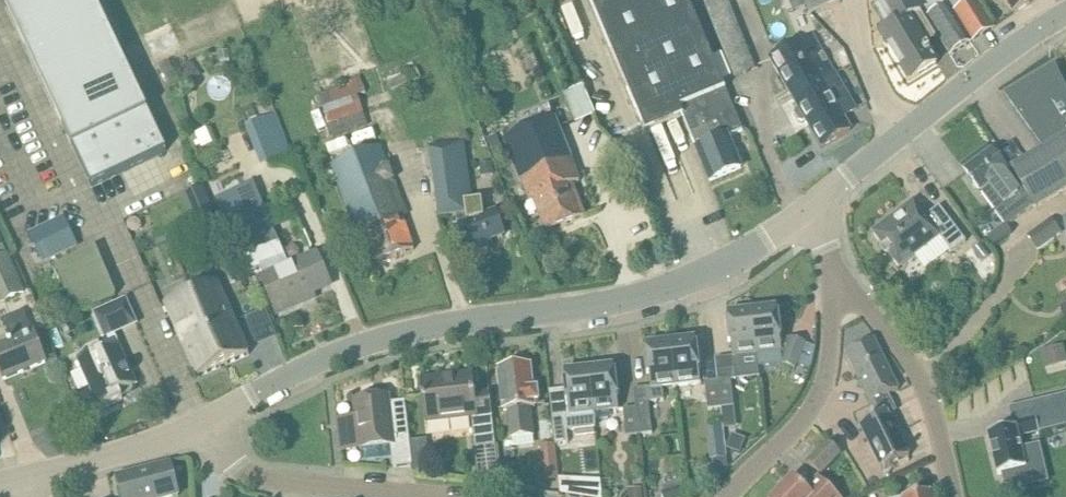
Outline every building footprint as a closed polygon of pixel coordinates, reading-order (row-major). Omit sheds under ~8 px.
[(83,167),(92,187),(168,155),(160,135),(95,0),(20,0),(7,7),(83,167)] [(579,10),(575,0),(556,0),(563,17),(579,10)] [(634,105),(643,125),(680,109),(710,181),(741,168),(728,137),(743,131),(688,0),(590,0),(634,105)] [(735,77),(756,70),(728,0),(705,0),(735,77)] [(810,15),(841,3),(840,0),(805,0),(810,15)] [(892,29),(881,36),(909,81),(937,64),(926,46),(937,39),(913,0),(874,0),(892,29)] [(971,42),(993,29),(976,0),(953,13),(948,6),(942,9),(937,0),(920,0),(923,5),(921,6),(939,37),(951,56),(971,43),(971,42)] [(1014,14),(1036,0),(1006,0),(1014,14)] [(825,81),(835,74),(813,36),(794,47),(772,60),(794,98),(812,88),(810,84),(822,77),(825,81)] [(169,62),(161,66),(171,89),(180,85),(169,62)] [(1055,65),(1005,95),(1043,149),(1007,172),(1035,207),(1037,209),(1065,192),(1065,88),(1063,80),(1062,81),(1055,65)] [(388,79),(393,91),(421,79),(418,70),(403,76),(402,73),(388,79)] [(822,148),(851,131),(843,117),(856,110),(835,74),(825,81),(822,77),(810,84),(812,88),(794,98),(799,108),(796,110),(795,114),(799,121),(803,123),(806,121),(822,148)] [(319,96),(333,136),(346,131),(347,135),(369,127),(358,95),(365,93),(361,78),(349,82),(350,85),(319,96)] [(584,86),(563,95),(576,125),(597,116),(584,86)] [(235,114),(255,168),(287,156),(277,129),(273,130),(263,104),(235,114)] [(556,123),(506,142),(530,202),(535,200),(548,232),(584,218),(571,186),(580,182),(571,162),(556,123)] [(196,135),(187,139),(191,150),(201,146),(202,149),(218,143),(211,128),(207,130),(206,129),(195,134),(196,135)] [(232,144),(221,148),(226,160),(236,156),(232,144)] [(431,148),(437,197),(440,219),(460,216),(464,226),(460,228),(469,254),(491,246),(489,242),(504,236),(496,214),(487,217),(484,209),(474,211),(473,203),(465,144),(431,148)] [(383,148),(335,165),(351,213),(359,234),(366,231),(378,264),(414,250),(403,218),(407,216),(399,196),(383,148)] [(976,156),(963,166),(967,172),(966,172),(979,190),(981,193),(991,186),(1004,205),(995,212),(1005,226),(1006,227),(1035,207),(1007,172),(993,152),(992,153),(989,149),(977,158),(976,156)] [(493,163),(481,164),(482,176),(494,175),(493,163)] [(254,183),(215,199),(241,260),(244,259),(249,272),(252,270),(258,268),(261,267),(264,274),(261,276),(269,294),(278,314),(292,308),(290,303),(330,285),(321,265),(317,256),(292,266),(291,263),(288,264),(254,183)] [(203,188),(184,196),(198,230),(217,222),(203,188)] [(482,202),(473,203),(474,211),(484,209),(482,202)] [(914,202),(873,233),(900,267),(939,237),(952,253),(966,242),(953,224),(939,207),(926,217),(914,202)] [(46,225),(29,234),(44,264),(79,247),(64,217),(46,225)] [(1029,237),(1039,250),(1060,234),(1051,220),(1029,237)] [(220,225),(195,236),(203,255),(228,244),(220,225)] [(1005,226),(988,238),(994,246),(1012,233),(1008,226),(1006,228),(1006,227),(1005,226)] [(2,301),(24,292),(8,254),(6,255),(3,246),(0,247),(0,295),(2,301)] [(79,312),(118,295),(97,247),(59,263),(79,312)] [(217,282),(194,292),(227,365),(249,355),(217,282)] [(194,292),(166,305),(198,378),(227,365),(194,292)] [(100,410),(123,400),(120,393),(137,386),(128,366),(114,334),(136,325),(126,301),(95,314),(108,344),(77,357),(91,390),(100,410)] [(753,312),(758,355),(781,352),(783,365),(795,369),(805,343),(793,338),(781,340),(777,309),(753,312)] [(753,312),(728,314),(733,358),(758,355),(753,312)] [(4,380),(46,362),(33,333),(32,334),(23,313),(2,322),(0,318),(0,371),(4,380)] [(874,339),(846,354),(877,417),(860,426),(869,445),(883,471),(890,467),(910,457),(888,413),(893,411),(886,397),(899,390),(874,339)] [(676,386),(701,384),(696,340),(671,343),(676,386)] [(647,388),(634,389),(636,408),(639,435),(653,434),(649,402),(664,400),(663,388),(676,386),(671,343),(646,346),(651,388),(647,389),(647,388)] [(1040,351),(1045,369),(1065,364),(1065,354),(1063,345),(1040,351)] [(595,414),(619,411),(614,367),(589,370),(595,414)] [(504,411),(509,410),(512,438),(534,436),(531,408),(535,408),(535,404),(539,403),(538,391),(534,392),(531,368),(499,371),(504,411)] [(552,418),(555,445),(569,444),(567,432),(596,429),(594,414),(595,414),(589,370),(565,373),(570,416),(552,418)] [(420,380),(425,424),(471,419),(475,449),(496,446),(490,393),(475,395),(473,374),(420,380)] [(731,380),(718,381),(721,408),(734,407),(731,380)] [(718,381),(705,383),(708,410),(721,408),(718,381)] [(988,434),(998,475),(1003,474),(1007,492),(1039,484),(1034,466),(1025,468),(1021,448),(1018,437),(1046,430),(1065,426),(1065,395),(1032,403),(1010,408),(1015,428),(988,434)] [(337,419),(336,419),(340,453),(341,453),(360,451),(360,450),(361,450),(391,446),(393,460),(394,468),(411,466),(413,466),(405,402),(390,403),(389,397),(372,399),(354,401),(356,416),(337,419)] [(636,408),(623,410),(626,437),(639,435),(636,408)] [(723,424),(706,426),(711,461),(714,461),(727,459),(723,424)] [(809,464),(821,476),(841,455),(829,443),(809,464)] [(555,445),(541,447),(545,481),(559,479),(555,445)] [(117,477),(122,496),(175,496),(179,496),(171,463),(117,477)] [(776,496),(838,496),(830,489),(826,485),(818,477),(805,491),(793,479),(776,496)] [(661,492),(663,496),(688,496),(684,485),(661,492)] [(629,496),(643,496),(643,488),(629,489),(629,496)]
